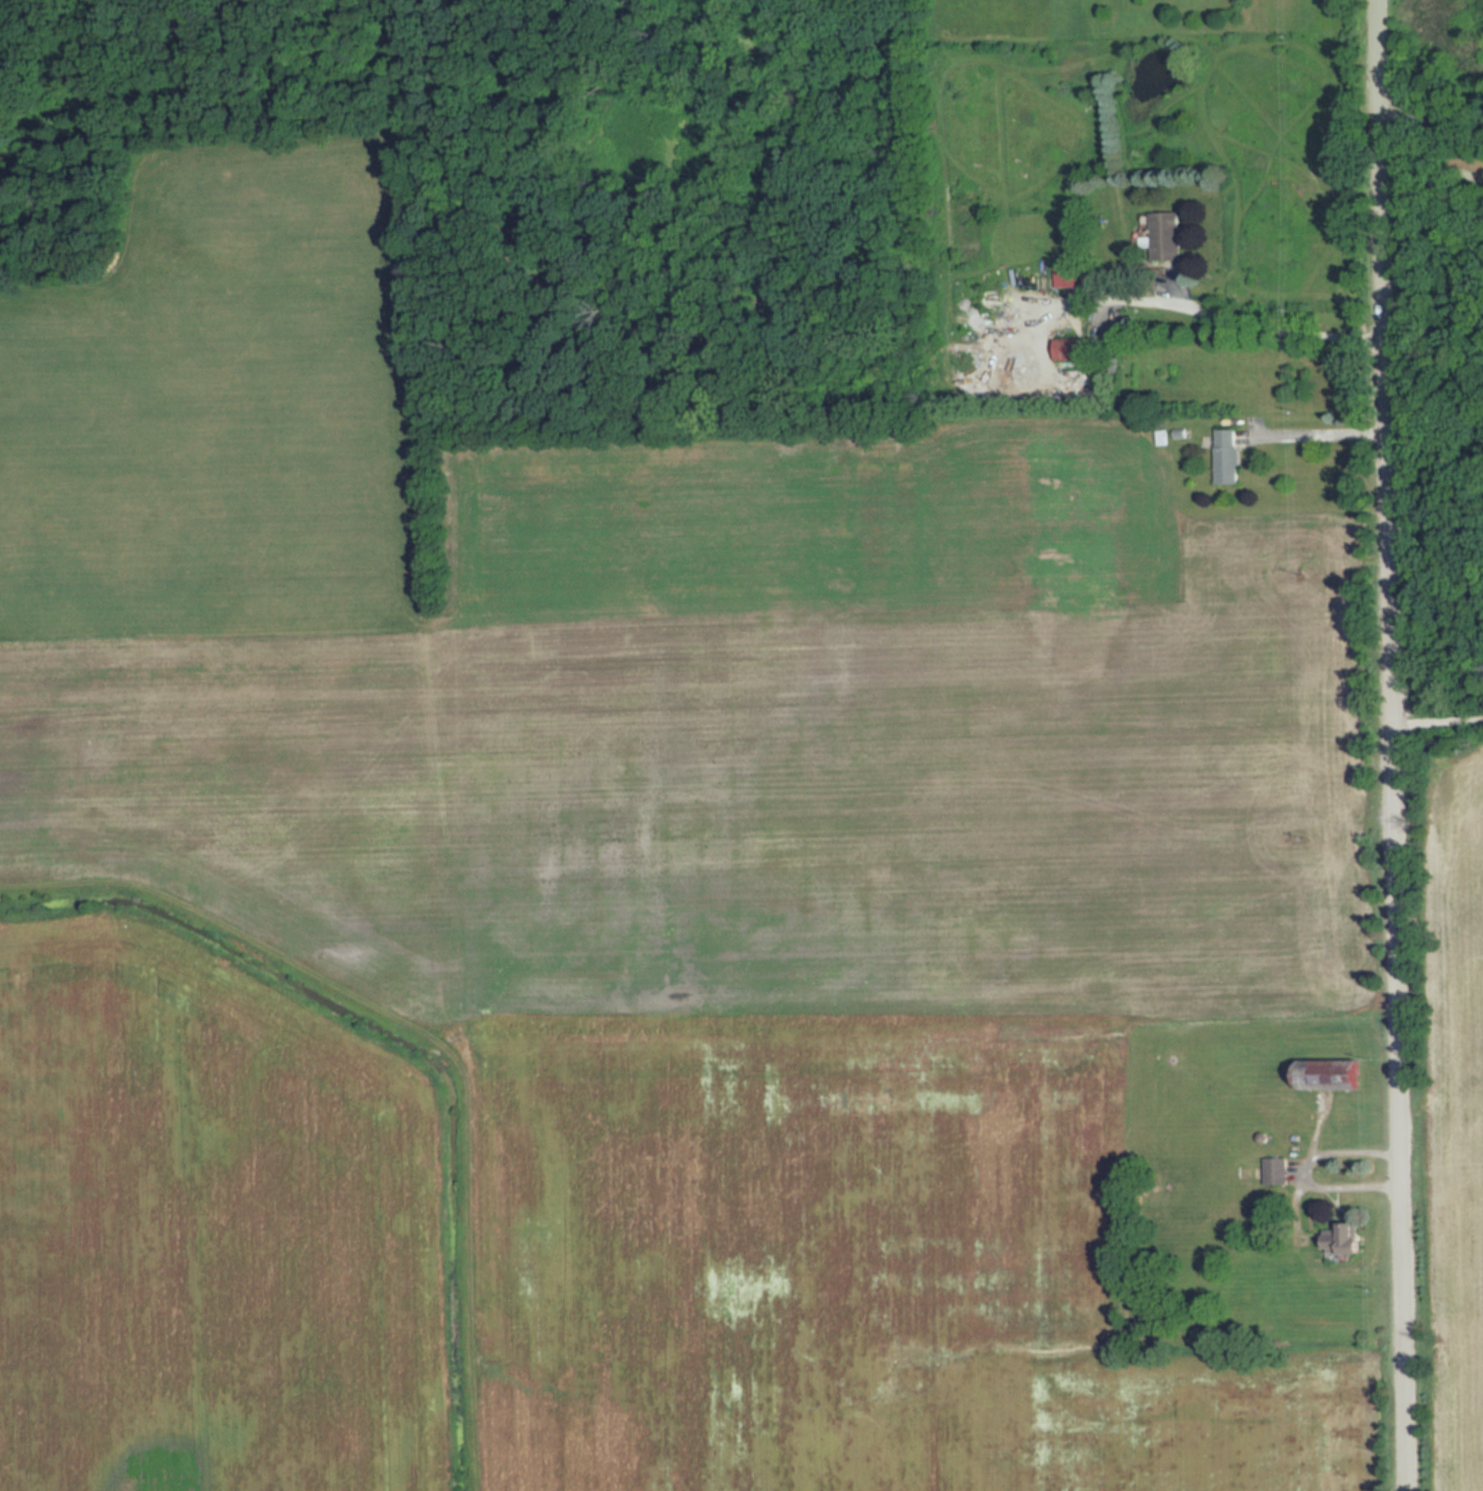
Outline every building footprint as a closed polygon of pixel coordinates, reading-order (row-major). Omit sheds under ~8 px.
[(1152,214),(1153,262),(1182,261),(1182,213),(1152,214)] [(1085,287),(1085,267),(1054,267),(1054,287),(1085,287)] [(1053,360),(1090,360),(1090,339),(1053,339),(1053,360)] [(1216,430),(1216,485),(1241,485),(1241,430),(1216,430)] [(1298,1088),(1365,1088),(1365,1060),(1299,1059),(1298,1088)] [(1288,1157),(1265,1157),(1265,1184),(1288,1184),(1288,1157)] [(1364,1252),(1364,1222),(1341,1223),(1341,1227),(1326,1227),(1326,1253),(1364,1252)]
